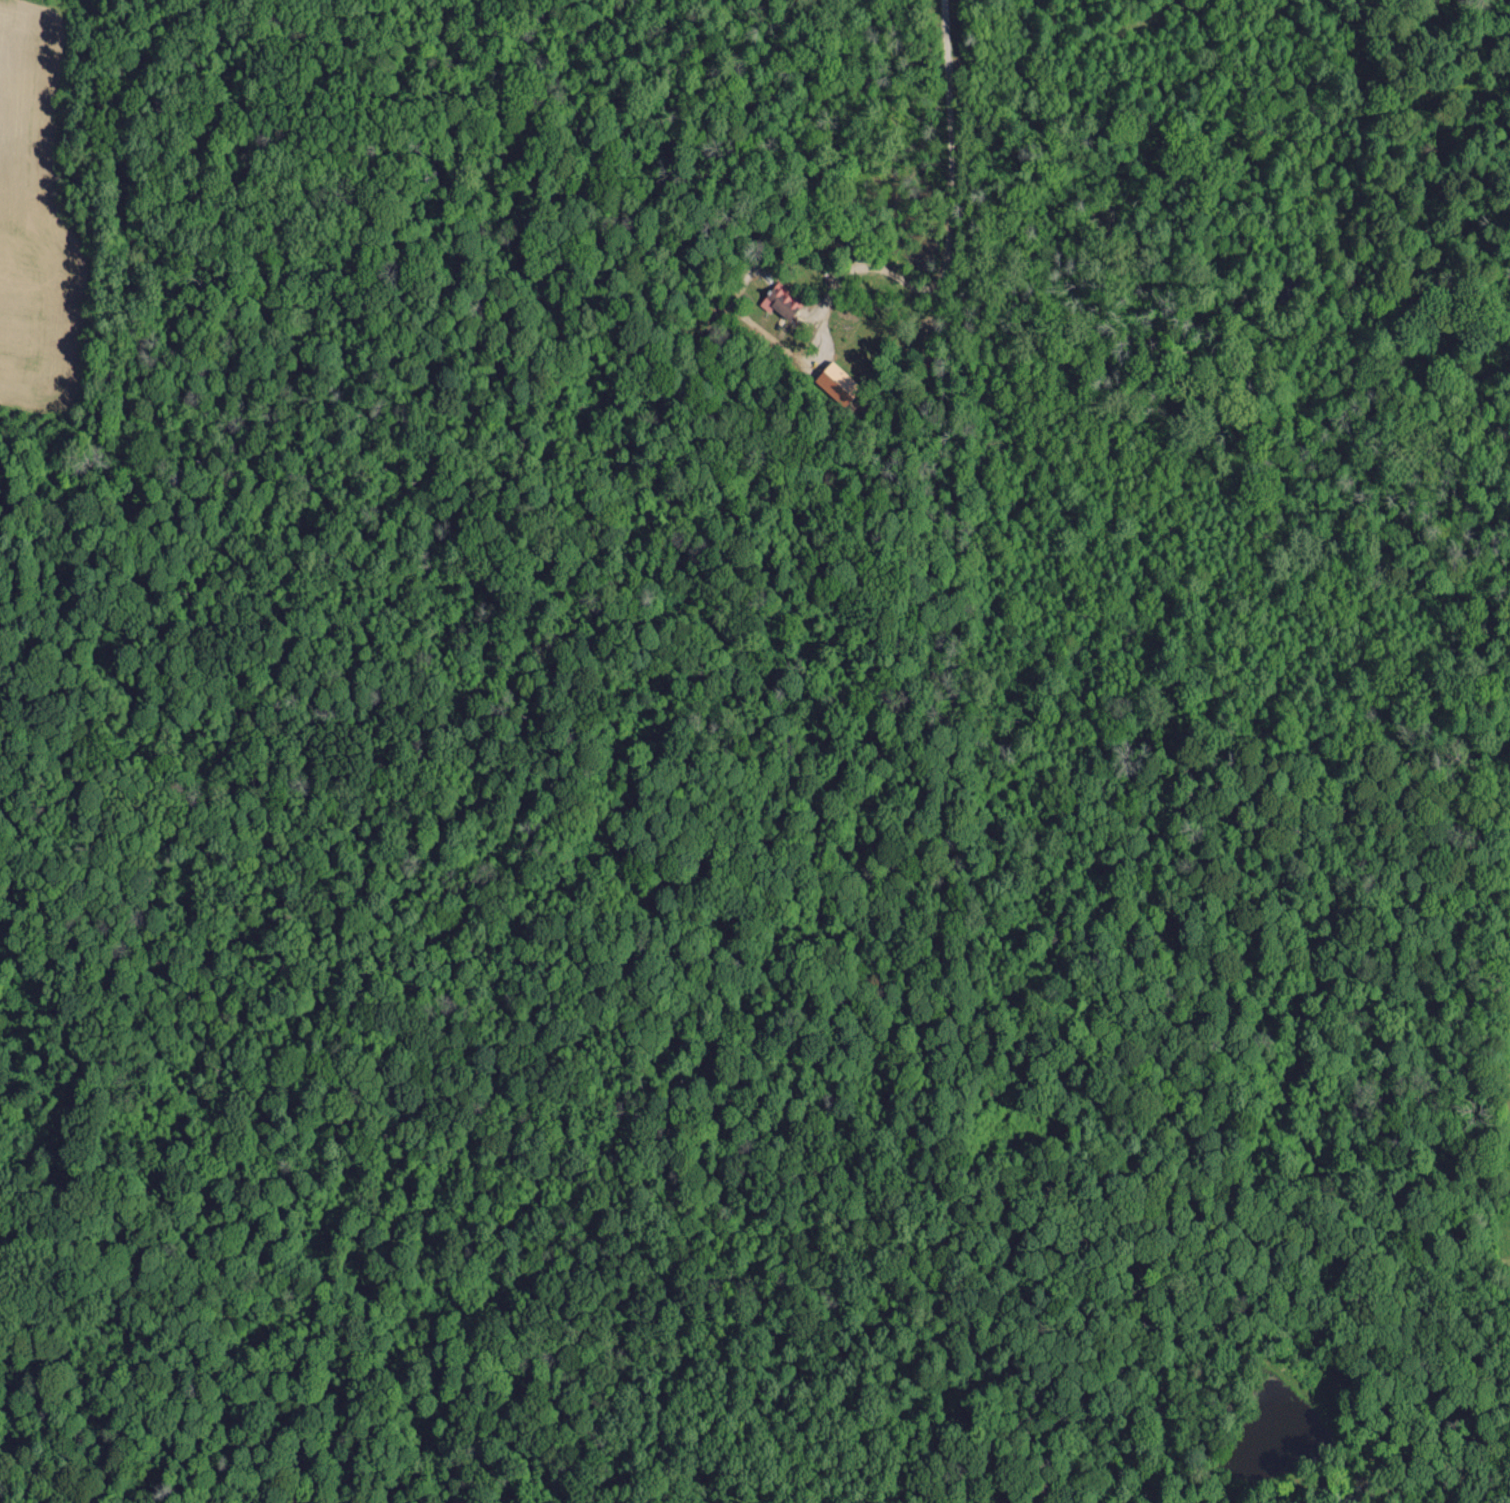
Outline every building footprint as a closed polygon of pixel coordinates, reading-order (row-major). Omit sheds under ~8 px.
[(787,320),(804,302),(780,279),(757,303),(767,312),(772,307),(787,320)] [(844,406),(862,386),(832,360),(814,380),(844,406)]
